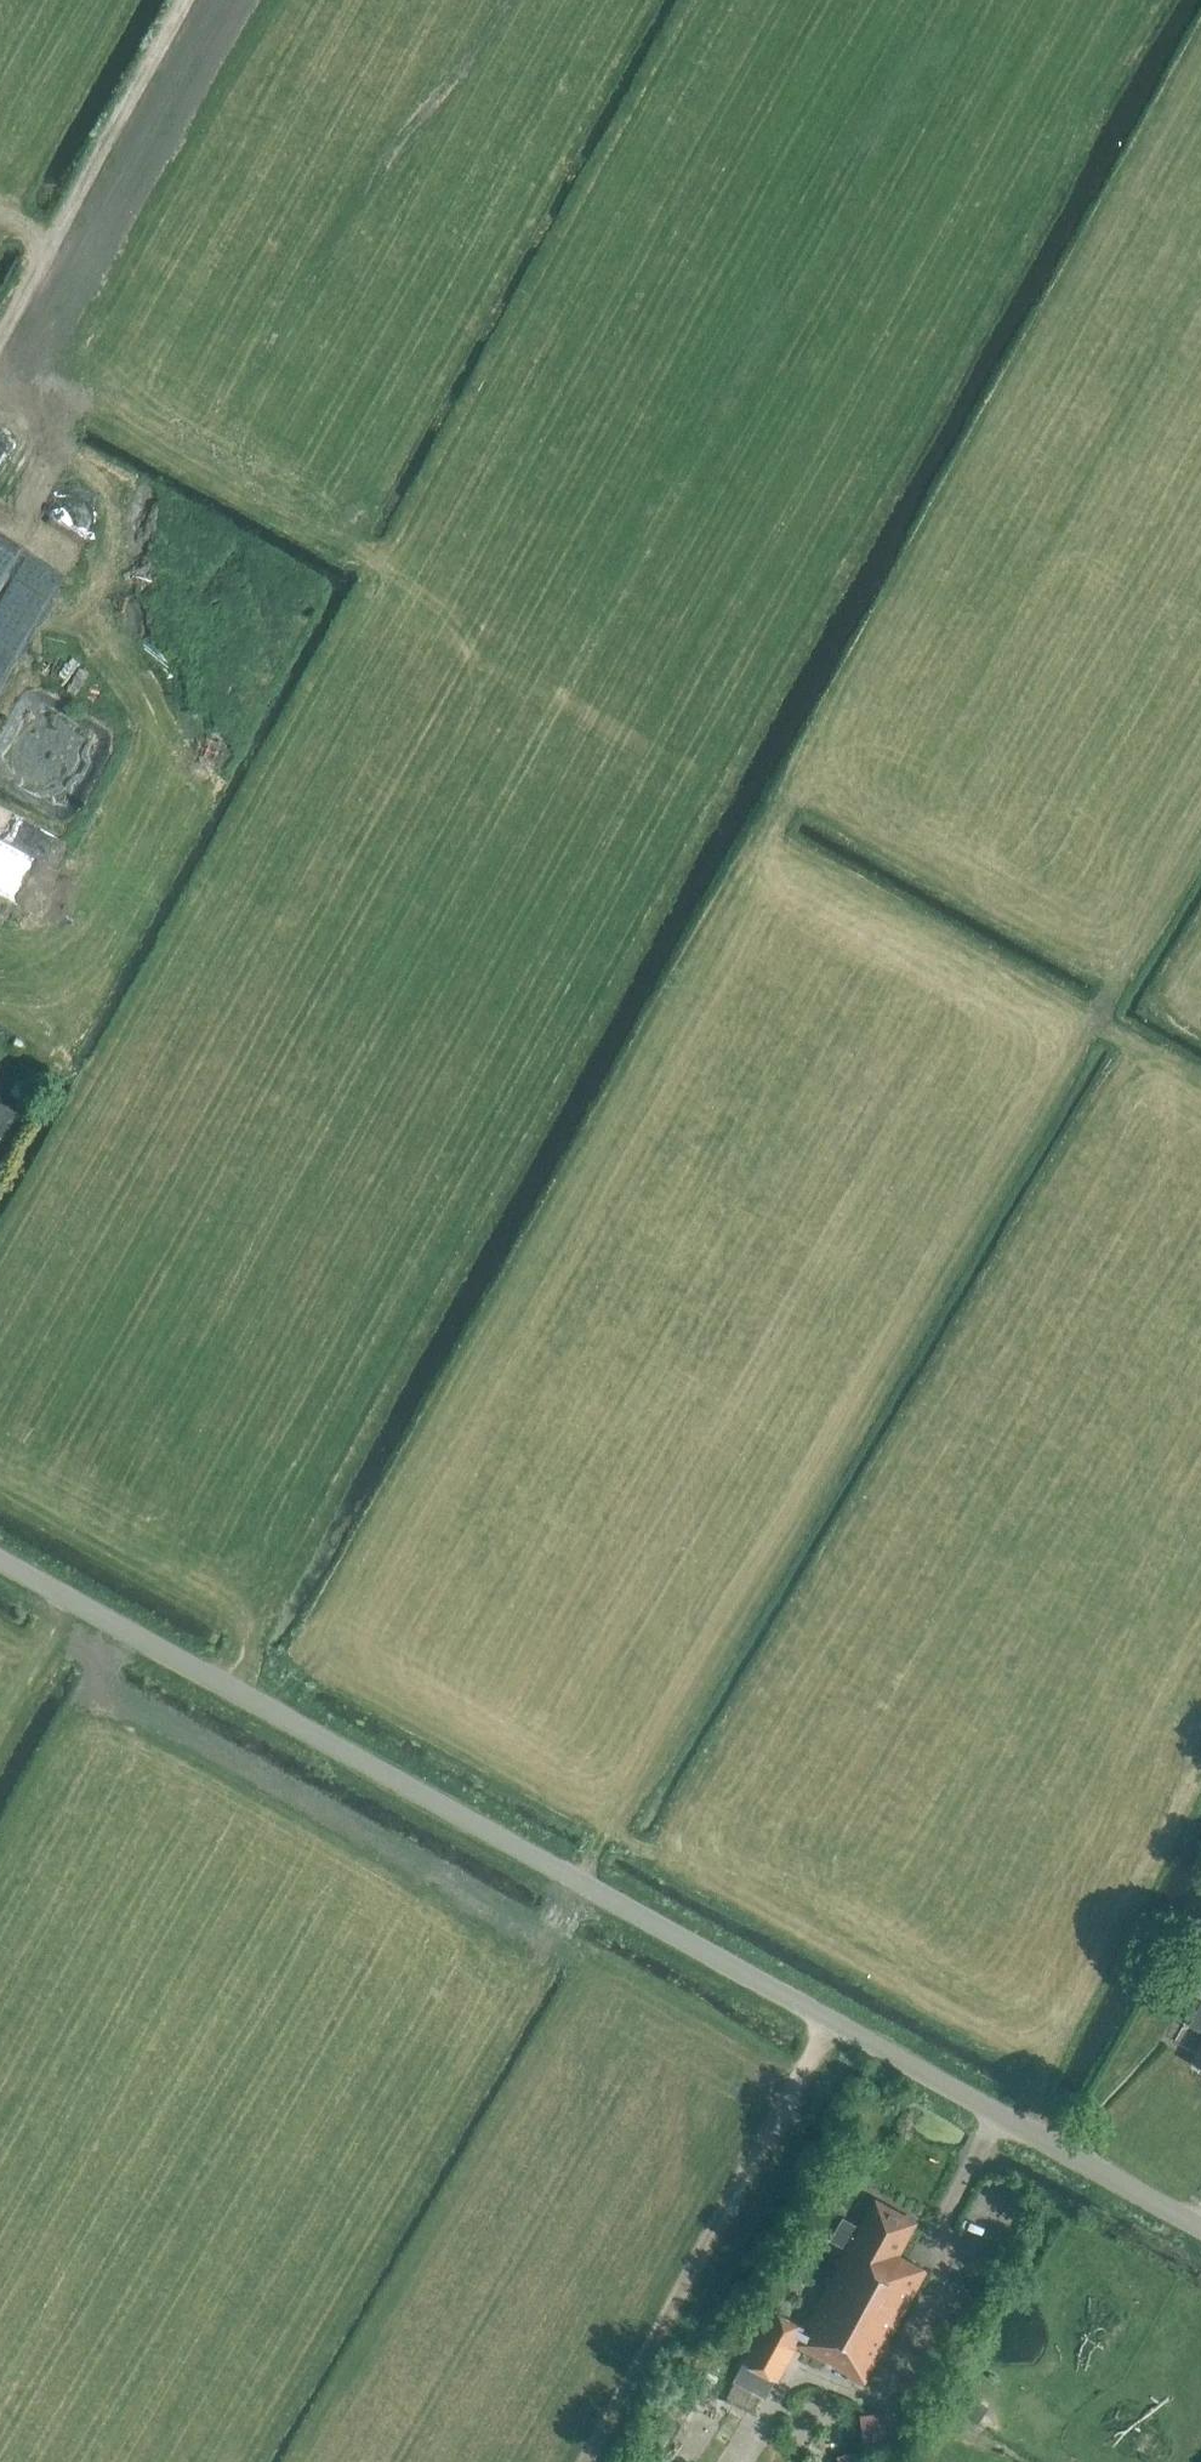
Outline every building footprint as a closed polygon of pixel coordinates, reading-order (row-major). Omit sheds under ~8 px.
[(26,878),(35,860),(9,848),(0,866),(26,878)] [(0,1101),(0,1144),(18,1110),(0,1101)] [(1200,2002),(1188,2024),(1200,2032),(1200,2002)] [(1192,2062),(1200,2067),(1200,2045),(1192,2062)] [(902,2241),(913,2222),(875,2201),(864,2222),(860,2224),(859,2227),(842,2218),(830,2239),(847,2249),(805,2326),(772,2308),(732,2381),(766,2400),(796,2344),(864,2381),(925,2270),(897,2255),(902,2245),(902,2241)] [(861,2450),(832,2452),(833,2461),(862,2461),(861,2450)]
